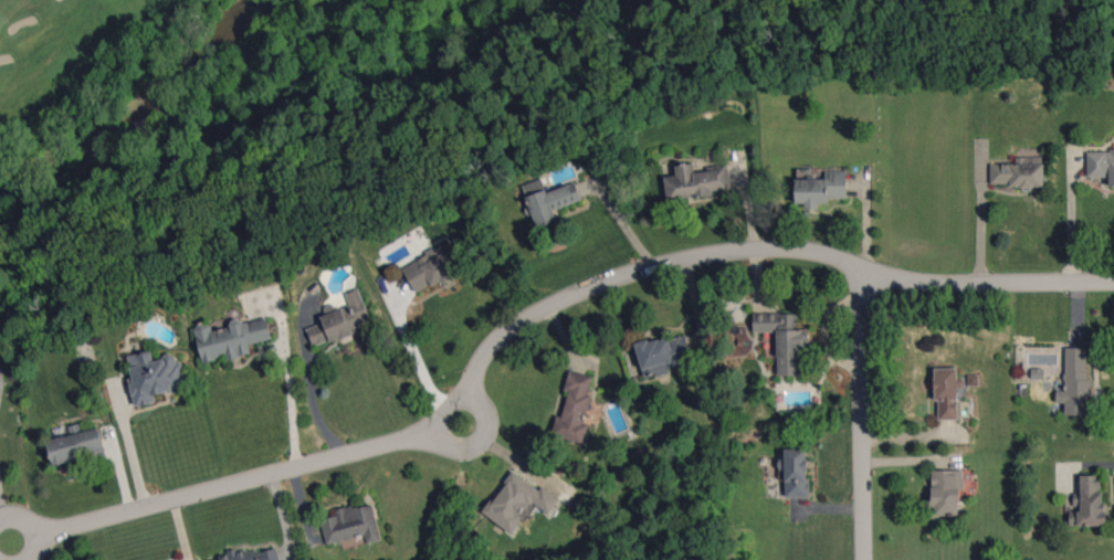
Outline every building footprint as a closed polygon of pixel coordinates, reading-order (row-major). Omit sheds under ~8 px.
[(1088,177),(1109,177),(1109,186),(1113,186),(1113,149),(1088,149),(1088,177)] [(991,186),(1044,185),(1043,156),(1016,156),(1016,164),(991,164),(991,186)] [(728,164),(705,166),(706,171),(694,172),(694,164),(675,165),(676,175),(664,176),(666,198),(730,193),(728,164)] [(846,171),(825,171),(825,179),(796,179),(795,203),(806,203),(806,208),(819,208),(819,200),(846,200),(846,171)] [(554,210),(582,200),(575,182),(547,192),(542,178),(522,185),(530,207),(528,207),(536,228),(558,219),(554,210)] [(402,266),(417,294),(463,271),(448,243),(402,266)] [(370,317),(359,288),(346,293),(350,304),(320,316),(323,322),(307,328),(314,348),(363,329),(360,321),(370,317)] [(777,374),(806,374),(806,360),(801,360),(801,344),(810,344),(810,329),(797,329),(797,313),(753,313),(753,332),(777,332),(777,374)] [(202,361),(227,356),(227,359),(251,354),(249,344),(272,339),(267,316),(231,324),(232,326),(212,330),(210,322),(195,325),(202,361)] [(644,376),(693,364),(685,332),(636,345),(644,376)] [(1087,348),(1065,348),(1065,390),(1056,390),(1056,402),(1065,402),(1065,414),(1090,414),(1090,378),(1087,378),(1087,348)] [(128,356),(133,378),(130,379),(135,407),(156,402),(155,394),(187,387),(182,360),(175,362),(174,355),(153,360),(151,351),(128,356)] [(958,368),(936,368),(937,419),(959,419),(958,368)] [(566,391),(557,436),(586,442),(589,424),(584,423),(594,375),(569,370),(564,391),(566,391)] [(979,375),(968,375),(968,386),(980,385),(979,375)] [(53,466),(105,455),(99,428),(47,439),(53,466)] [(808,448),(785,449),(785,458),(778,459),(779,470),(785,469),(786,497),(809,497),(808,448)] [(959,515),(960,489),(964,489),(964,470),(932,470),(931,515),(959,515)] [(483,513),(513,534),(524,518),(526,519),(536,504),(549,513),(559,498),(542,486),(539,489),(513,471),(483,513)] [(381,540),(373,502),(336,511),(337,516),(320,520),(326,544),(365,535),(367,543),(381,540)] [(210,559),(280,559),(276,545),(228,556),(210,559)]
